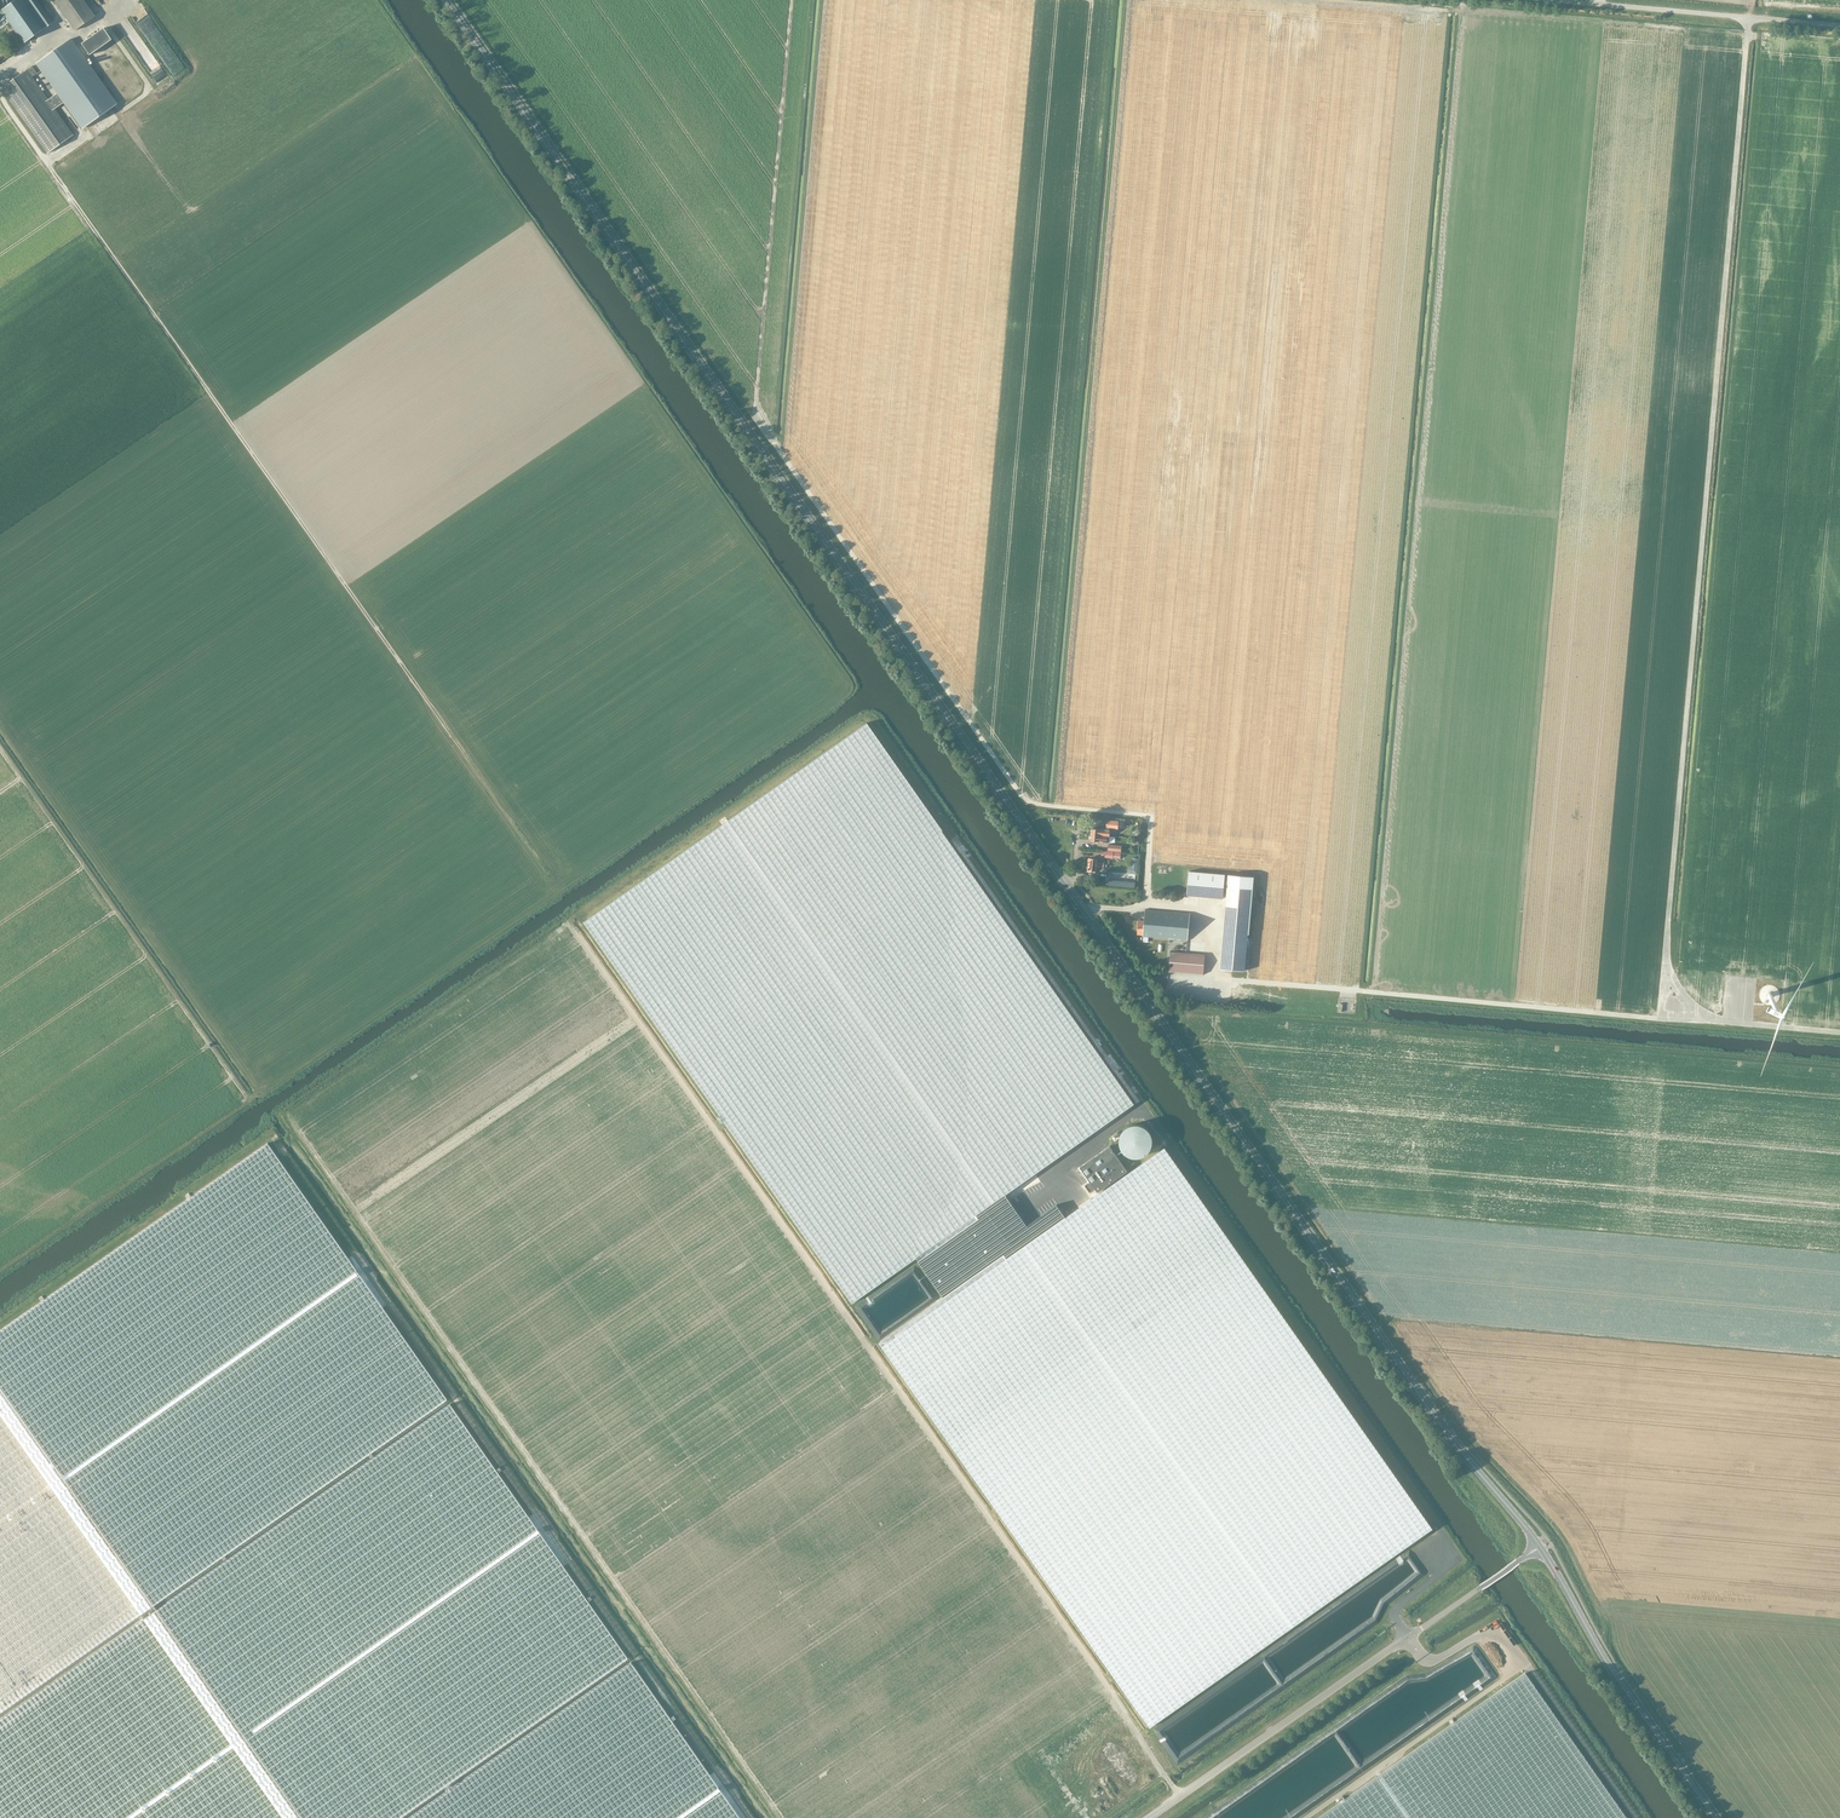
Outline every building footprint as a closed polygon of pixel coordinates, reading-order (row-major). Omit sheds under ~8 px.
[(50,18),(38,0),(16,0),(2,10),(3,11),(0,12),(0,20),(6,15),(25,43),(46,28),(54,22),(50,18)] [(75,31),(96,16),(85,0),(53,0),(75,31)] [(112,39),(104,28),(82,43),(90,55),(112,39)] [(49,98),(56,108),(66,101),(85,128),(114,108),(67,41),(38,62),(59,91),(49,98)] [(38,72),(33,66),(2,88),(48,152),(74,134),(56,108),(49,98),(33,76),(38,72)] [(866,723),(583,922),(851,1303),(915,1257),(943,1297),(1013,1248),(1015,1252),(1066,1217),(1058,1205),(1028,1226),(1006,1194),(1134,1104),(866,723)] [(1106,820),(1106,828),(1110,828),(1118,829),(1118,821),(1106,820)] [(1091,835),(1110,836),(1110,828),(1106,828),(1100,827),(1100,829),(1092,828),(1091,835)] [(1110,836),(1091,835),(1091,841),(1099,842),(1100,843),(1102,844),(1104,842),(1109,843),(1110,836)] [(1099,858),(1098,857),(1095,856),(1094,857),(1094,858),(1089,858),(1088,870),(1098,872),(1098,869),(1104,869),(1105,862),(1098,862),(1099,859),(1098,859),(1099,858)] [(1128,866),(1127,873),(1136,874),(1138,861),(1132,860),(1131,866),(1128,866)] [(1225,875),(1188,871),(1186,896),(1223,899),(1225,875)] [(1220,969),(1244,971),(1248,934),(1249,934),(1254,877),(1228,875),(1220,969)] [(1170,886),(1171,878),(1162,877),(1161,885),(1170,886)] [(1144,937),(1188,940),(1191,913),(1146,909),(1145,922),(1139,921),(1138,934),(1144,935),(1144,937)] [(1191,952),(1202,953),(1203,943),(1192,942),(1191,952)] [(1168,971),(1203,974),(1205,955),(1170,952),(1168,971)] [(0,1721),(0,1817),(398,1817),(627,1657),(449,1404),(157,1610),(153,1605),(446,1399),(267,1143),(0,1330),(0,1414),(145,1619),(0,1721)] [(1110,1146),(1080,1167),(1098,1192),(1127,1171),(1110,1146)] [(943,1297),(879,1342),(1150,1727),(1432,1528),(1165,1148),(1164,1147),(1066,1217),(1015,1252),(1013,1248),(943,1297)] [(630,1663),(409,1817),(740,1817),(630,1663)] [(1524,1671),(1315,1817),(1627,1817),(1524,1671)] [(1093,1719),(1097,1724),(1104,1719),(1100,1713),(1093,1719)]
